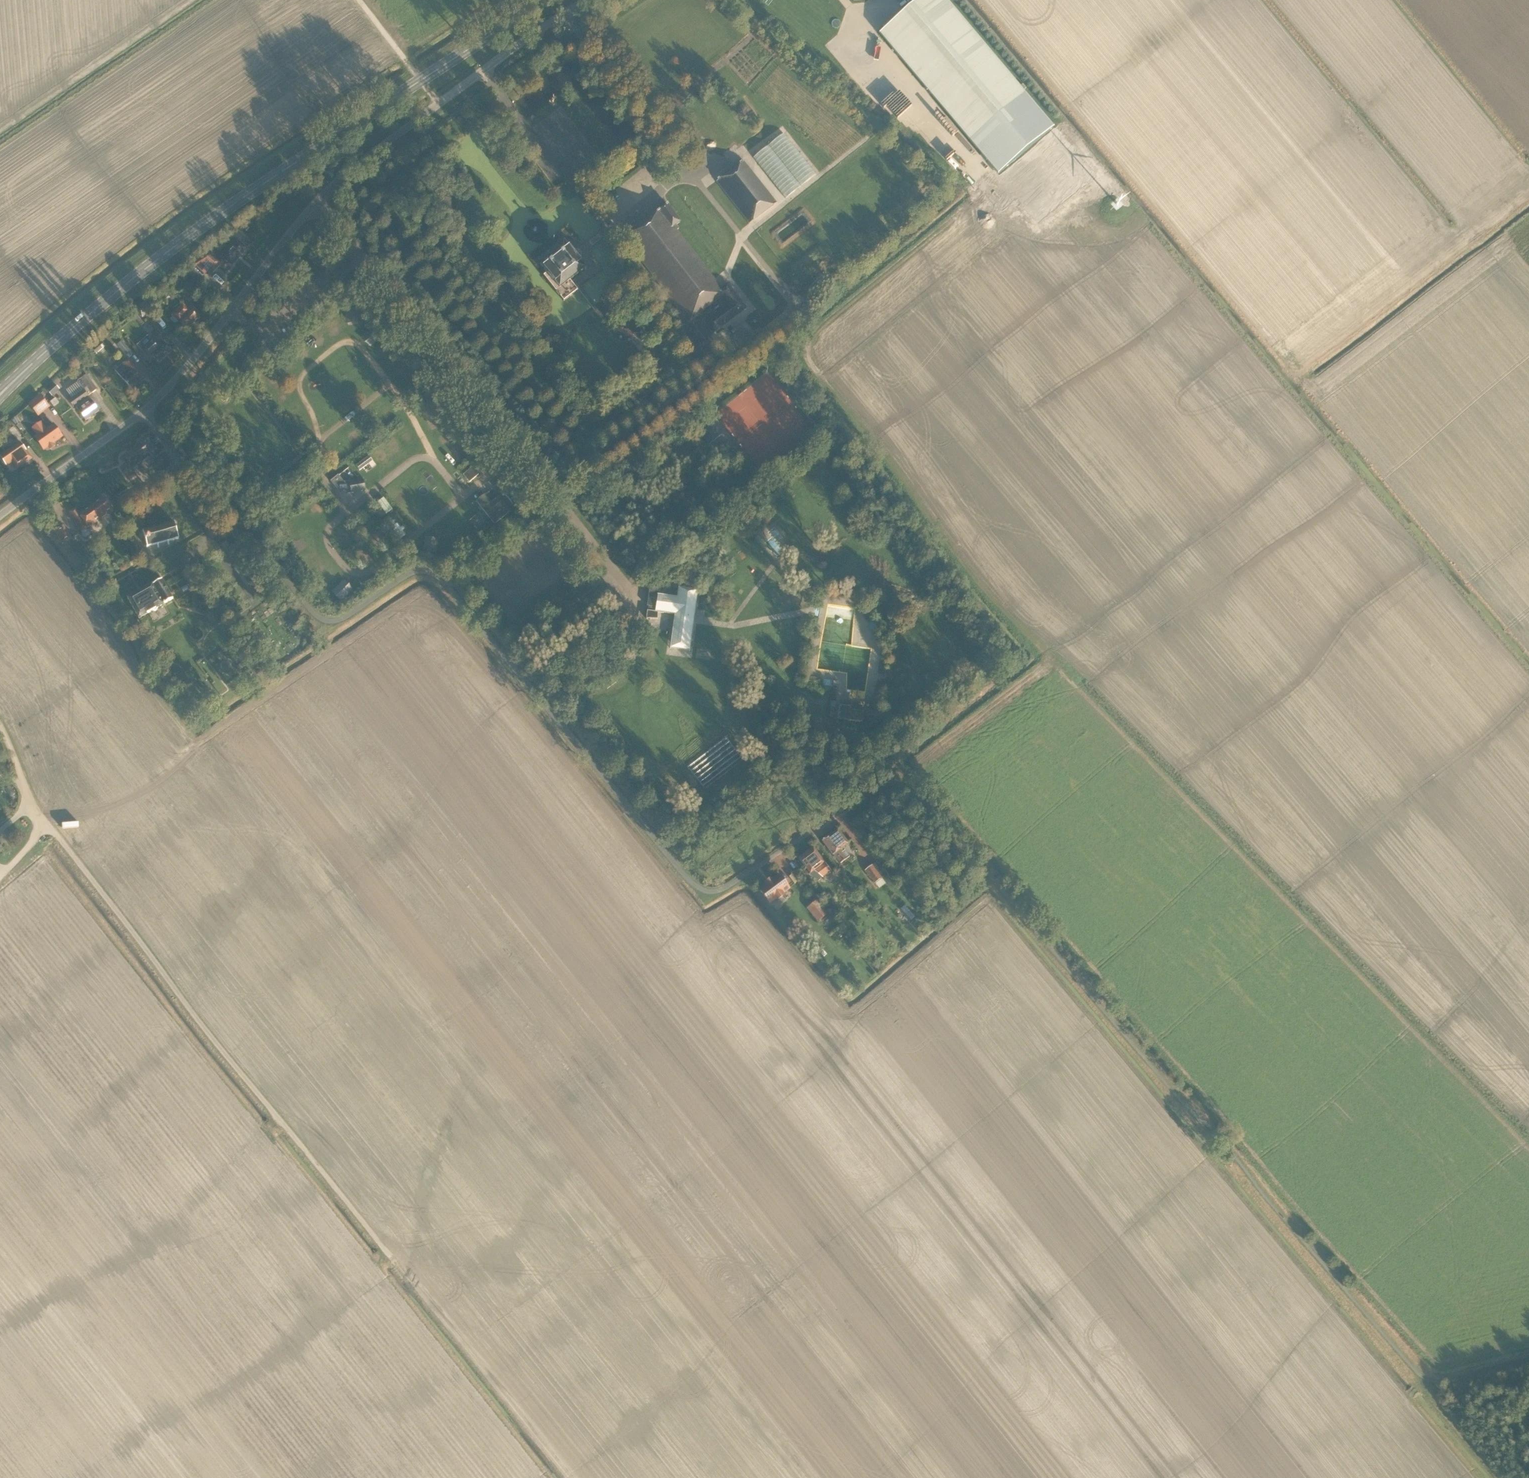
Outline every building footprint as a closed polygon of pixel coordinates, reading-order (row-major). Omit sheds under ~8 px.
[(880,32),(1037,219),(1091,174),(945,0),(918,0),(880,32)] [(716,181),(750,224),(776,203),(743,161),(716,181)] [(623,237),(688,321),(720,297),(725,293),(721,288),(677,230),(679,228),(676,224),(680,221),(667,203),(623,237)] [(218,265),(223,259),(232,266),(246,248),(234,239),(221,254),(218,252),(224,246),(219,242),(214,249),(215,250),(213,253),(212,252),(205,260),(202,257),(195,266),(206,275),(210,270),(213,272),(219,265),(218,265)] [(543,276),(563,301),(577,290),(569,280),(584,268),(564,242),(539,262),(547,273),(543,276)] [(727,305),(704,322),(713,334),(736,316),(740,313),(747,308),(728,283),(721,288),(725,293),(720,297),(727,305)] [(188,286),(183,291),(187,296),(193,291),(188,286)] [(135,309),(143,318),(153,309),(146,300),(135,309)] [(173,318),(187,331),(201,316),(190,305),(187,309),(184,307),(173,318)] [(349,309),(349,323),(362,322),(361,308),(349,309)] [(633,333),(641,343),(648,336),(641,327),(633,333)] [(142,350),(142,351),(148,358),(151,355),(158,363),(172,350),(163,341),(161,344),(155,338),(152,341),(153,340),(142,350)] [(106,346),(101,341),(92,349),(97,354),(106,346)] [(122,341),(117,345),(127,356),(127,355),(129,358),(133,355),(131,352),(132,352),(122,341)] [(128,359),(123,363),(115,371),(131,389),(144,377),(128,359)] [(75,406),(85,420),(99,411),(88,395),(97,389),(87,375),(77,381),(83,390),(68,400),(73,408),(75,406)] [(47,390),(52,396),(60,389),(54,383),(47,390)] [(50,408),(40,395),(29,404),(39,417),(50,408)] [(41,422),(39,424),(32,428),(37,435),(35,437),(44,449),(62,436),(53,424),(46,429),(41,422)] [(713,424),(705,430),(701,424),(695,428),(708,445),(721,435),(713,424)] [(21,436),(14,427),(9,431),(16,440),(21,436)] [(164,451),(150,433),(138,442),(140,444),(122,459),(131,471),(150,455),(154,459),(164,451)] [(0,439),(0,445),(8,440),(5,435),(0,439)] [(32,458),(19,441),(0,456),(0,457),(6,465),(11,460),(18,469),(32,458)] [(469,470),(466,467),(461,472),(470,482),(479,474),(473,467),(469,470)] [(339,474),(333,479),(343,491),(345,490),(348,493),(366,490),(365,486),(364,478),(363,478),(345,482),(341,478),(339,474)] [(135,496),(145,490),(143,487),(142,485),(131,491),(135,496)] [(504,494),(513,505),(518,500),(524,495),(515,485),(510,490),(504,494)] [(490,503),(484,494),(476,501),(495,525),(511,512),(498,496),(490,503)] [(87,529),(112,510),(103,496),(80,513),(76,507),(69,512),(82,533),(82,536),(84,538),(87,539),(91,535),(91,533),(89,530),(87,530),(87,529)] [(377,502),(386,514),(392,509),(384,498),(377,502)] [(178,539),(174,522),(143,531),(147,547),(178,539)] [(54,530),(63,544),(72,539),(63,525),(54,530)] [(440,553),(443,539),(429,536),(426,550),(440,553)] [(231,561),(240,555),(229,539),(220,545),(231,561)] [(173,600),(162,579),(127,598),(139,619),(173,600)] [(340,599),(359,590),(356,585),(338,594),(340,599)] [(648,611),(647,611),(646,619),(657,620),(658,612),(674,614),(670,648),(689,650),(696,590),(677,588),(675,598),(659,596),(660,588),(650,587),(648,606),(649,606),(648,611)] [(838,719),(862,722),(863,713),(850,711),(850,707),(839,705),(838,719)] [(841,848),(847,844),(836,830),(821,841),(831,855),(832,854),(840,864),(850,856),(845,850),(844,851),(841,848)] [(830,872),(812,847),(798,858),(809,873),(814,870),(818,873),(822,877),(830,872)] [(864,870),(874,883),(887,874),(878,862),(873,866),(872,864),(864,870)] [(798,880),(803,876),(797,869),(792,873),(798,880)] [(784,895),(782,892),(788,887),(779,874),(772,879),(771,877),(765,881),(766,883),(759,888),(769,901),(775,897),(777,899),(784,895)] [(829,913),(817,900),(807,909),(818,922),(829,913)]
